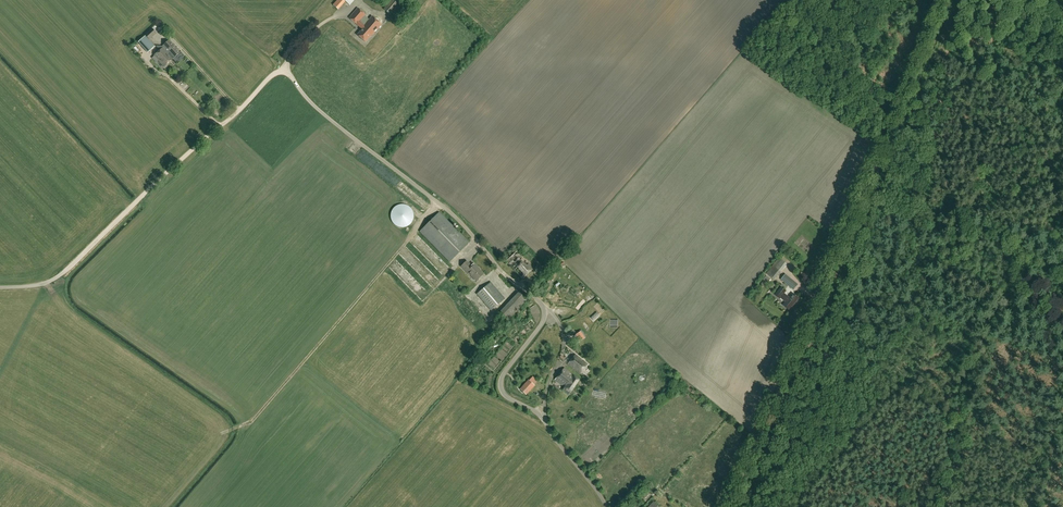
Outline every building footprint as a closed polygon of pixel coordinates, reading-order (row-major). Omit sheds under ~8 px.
[(336,5),(340,10),(349,2),(347,0),(341,0),(336,5)] [(393,0),(392,0),(384,9),(391,15),(399,5),(393,0)] [(364,26),(360,22),(366,15),(358,8),(349,18),(362,30),(357,35),(366,42),(371,36),(372,36),(382,25),(372,17),(364,26)] [(153,28),(145,35),(150,40),(157,33),(153,28)] [(155,46),(145,36),(141,40),(148,47),(146,49),(149,52),(155,46)] [(164,47),(163,47),(173,58),(180,53),(176,49),(176,48),(169,40),(163,46),(164,47)] [(173,58),(163,47),(154,55),(159,61),(164,67),(173,58)] [(391,219),(392,221),(393,223),(394,225),(397,226),(399,227),(401,228),(403,228),(406,227),(408,227),(410,225),(412,223),(413,222),(414,220),(414,218),(414,216),(414,214),(413,211),(412,209),(410,207),(409,206),(407,205),(404,204),(402,204),(401,205),(398,205),(396,207),(394,208),(392,210),(392,212),(391,215),(391,217),(391,219)] [(450,262),(470,243),(440,212),(420,231),(450,262)] [(803,246),(814,258),(818,254),(807,242),(803,246)] [(523,280),(535,269),(518,250),(506,261),(523,280)] [(787,264),(780,258),(767,274),(774,280),(787,264)] [(470,275),(476,281),(484,274),(480,269),(475,264),(473,266),(467,260),(461,266),(469,275),(470,275)] [(794,290),(798,285),(786,274),(782,280),(794,290)] [(491,311),(506,299),(492,282),(477,294),(491,311)] [(786,307),(790,310),(799,298),(793,294),(790,298),(784,294),(786,291),(782,288),(776,296),(778,298),(779,297),(786,302),(786,303),(788,305),(786,307)] [(528,300),(519,292),(499,313),(508,321),(528,300)] [(591,318),(593,321),(600,315),(597,312),(591,318)] [(576,327),(571,321),(567,324),(572,330),(576,327)] [(576,355),(568,364),(580,374),(588,365),(576,355)] [(580,380),(565,368),(555,380),(565,387),(564,388),(564,389),(563,390),(569,395),(570,393),(571,393),(580,380)] [(534,386),(529,381),(521,389),(527,394),(534,386)]
